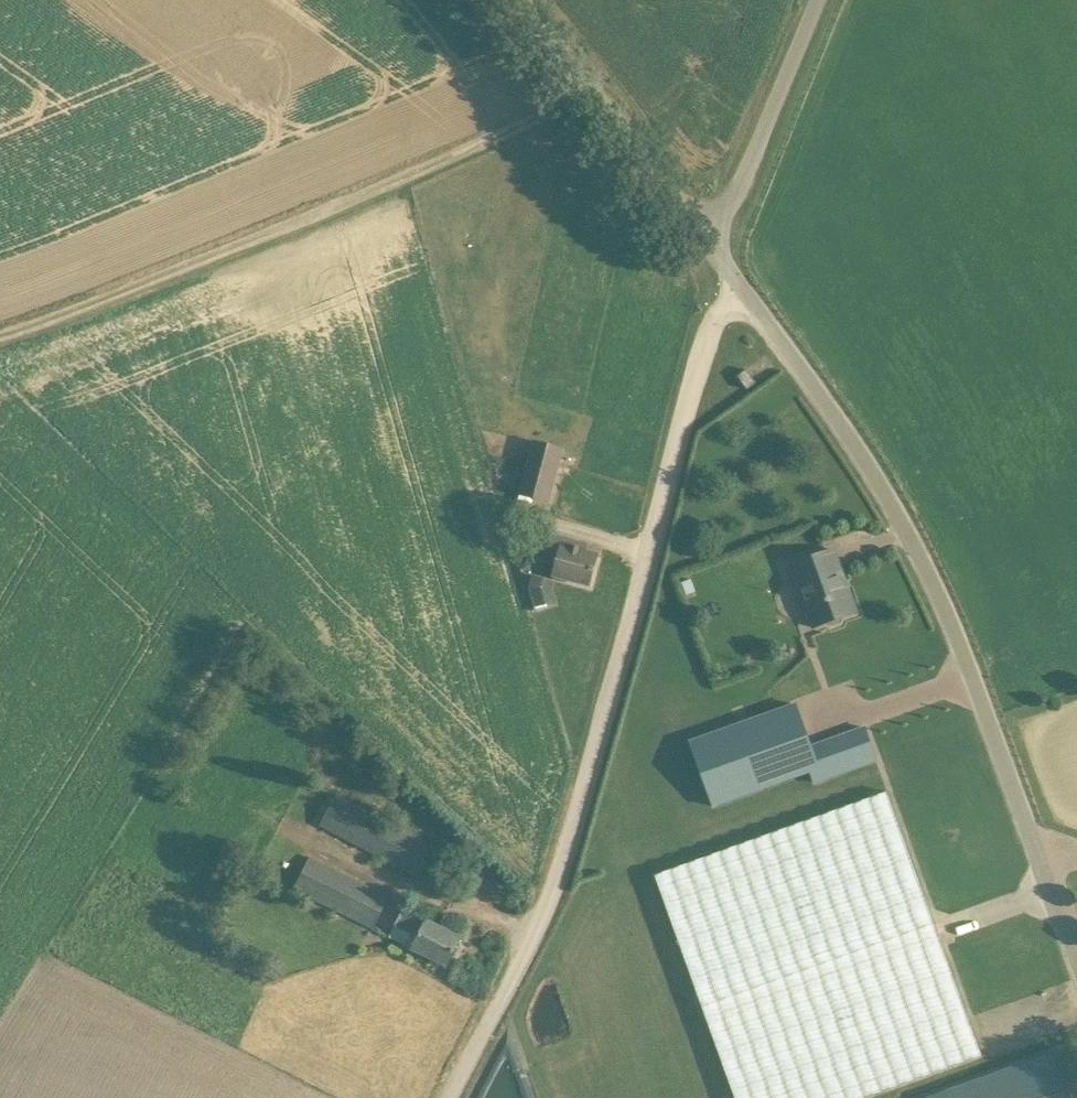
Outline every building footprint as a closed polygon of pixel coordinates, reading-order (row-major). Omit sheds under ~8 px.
[(747,389),(756,382),(747,369),(738,376),(747,389)] [(521,493),(549,501),(563,450),(535,442),(521,493)] [(584,544),(553,535),(545,564),(554,566),(551,575),(589,585),(598,555),(582,550),(584,544)] [(702,553),(698,541),(687,545),(691,557),(702,553)] [(807,608),(815,628),(825,624),(828,633),(849,625),(846,616),(856,612),(848,591),(844,592),(836,569),(840,568),(833,549),(792,565),(798,581),(779,588),(789,615),(807,608)] [(552,590),(533,596),(536,609),(556,603),(552,590)] [(713,805),(819,767),(796,705),(691,743),(713,805)] [(874,797),(655,876),(734,1097),(863,1097),(983,1055),(888,792),(874,797)] [(436,848),(337,795),(320,826),(420,879),(436,848)] [(390,897),(310,857),(294,890),(374,929),(390,897)] [(461,938),(425,920),(403,909),(388,937),(411,948),(411,947),(447,966),(461,938)] [(1041,1097),(1071,1097),(1054,1052),(1028,1062),(1041,1097)] [(960,1086),(928,1097),(964,1097),(960,1086)]
